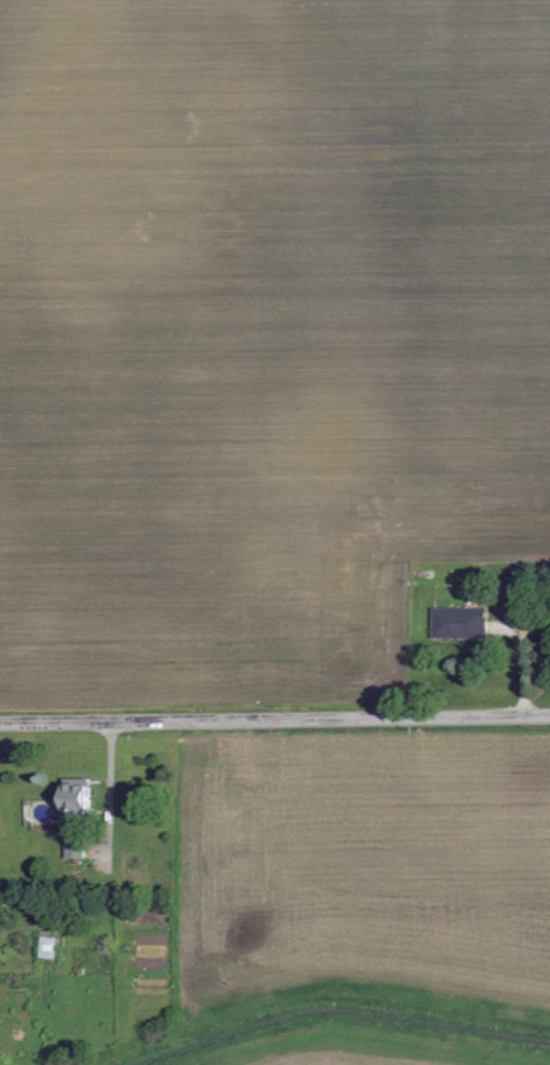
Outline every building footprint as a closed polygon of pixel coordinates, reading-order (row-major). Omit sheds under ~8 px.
[(429,637),(484,637),(483,606),(429,607),(429,637)] [(55,778),(56,815),(89,814),(87,777),(55,778)] [(63,859),(82,858),(81,842),(62,843),(63,859)]
